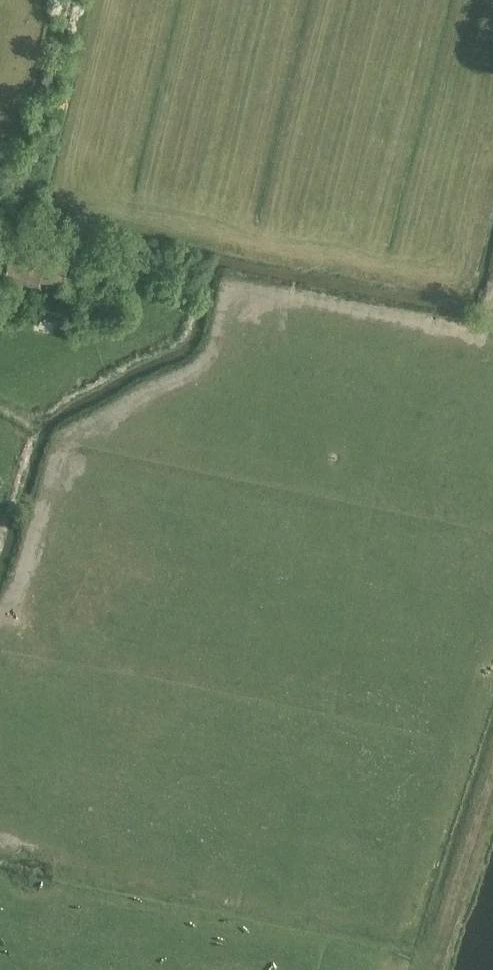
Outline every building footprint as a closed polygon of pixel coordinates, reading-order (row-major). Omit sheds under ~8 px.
[(7,237),(0,271),(58,282),(64,248),(7,237)]
